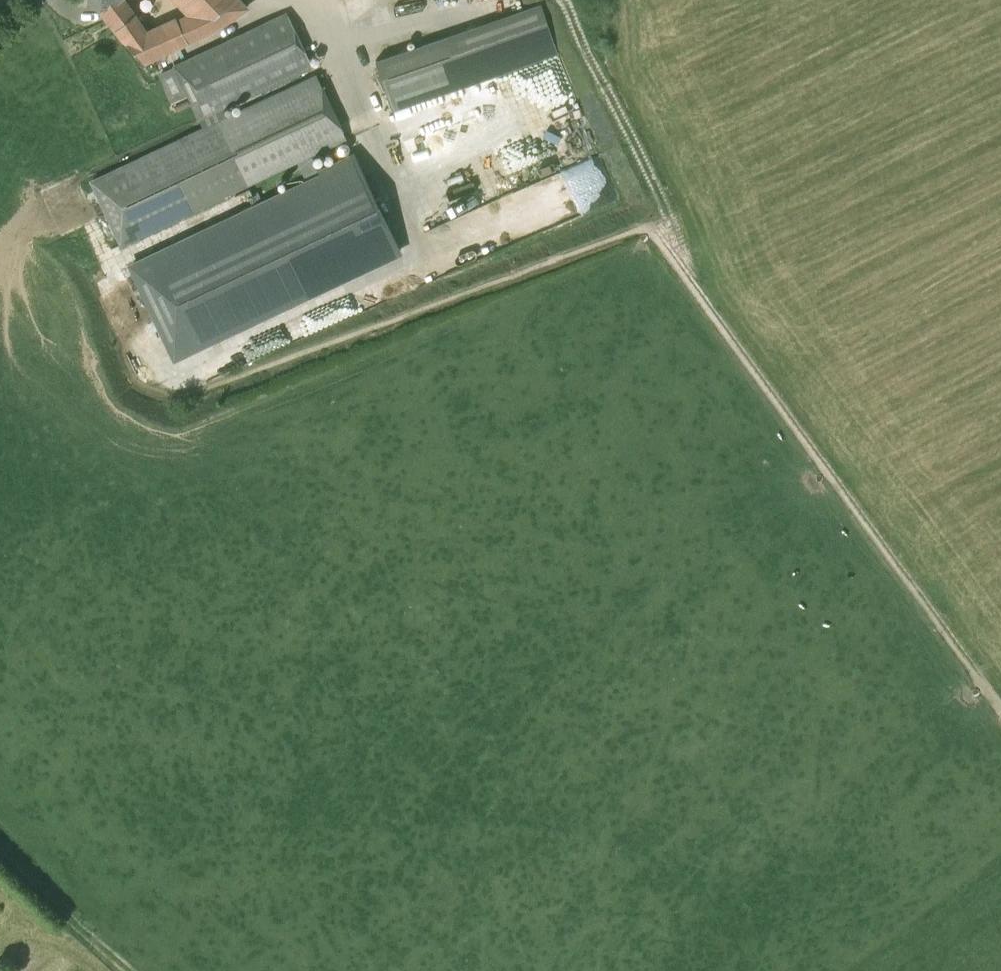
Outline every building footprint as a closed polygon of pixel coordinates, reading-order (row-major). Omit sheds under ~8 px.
[(143,62),(222,25),(247,7),(240,0),(178,0),(191,14),(178,20),(177,18),(146,33),(138,19),(123,0),(93,0),(143,62)] [(441,37),(458,89),(557,55),(540,4),(441,37)] [(224,109),(314,67),(287,12),(174,65),(175,68),(160,75),(171,100),(187,92),(200,120),(224,109)] [(393,111),(458,89),(441,37),(375,60),(393,111)] [(347,138),(317,75),(216,122),(246,185),(301,159),(309,156),(347,138)] [(204,128),(216,122),(228,117),(224,109),(200,120),(204,128)] [(120,244),(246,185),(216,122),(91,181),(120,244)] [(301,159),(310,178),(134,263),(179,356),(400,251),(353,153),(316,171),(309,156),(306,157),(301,159)]
